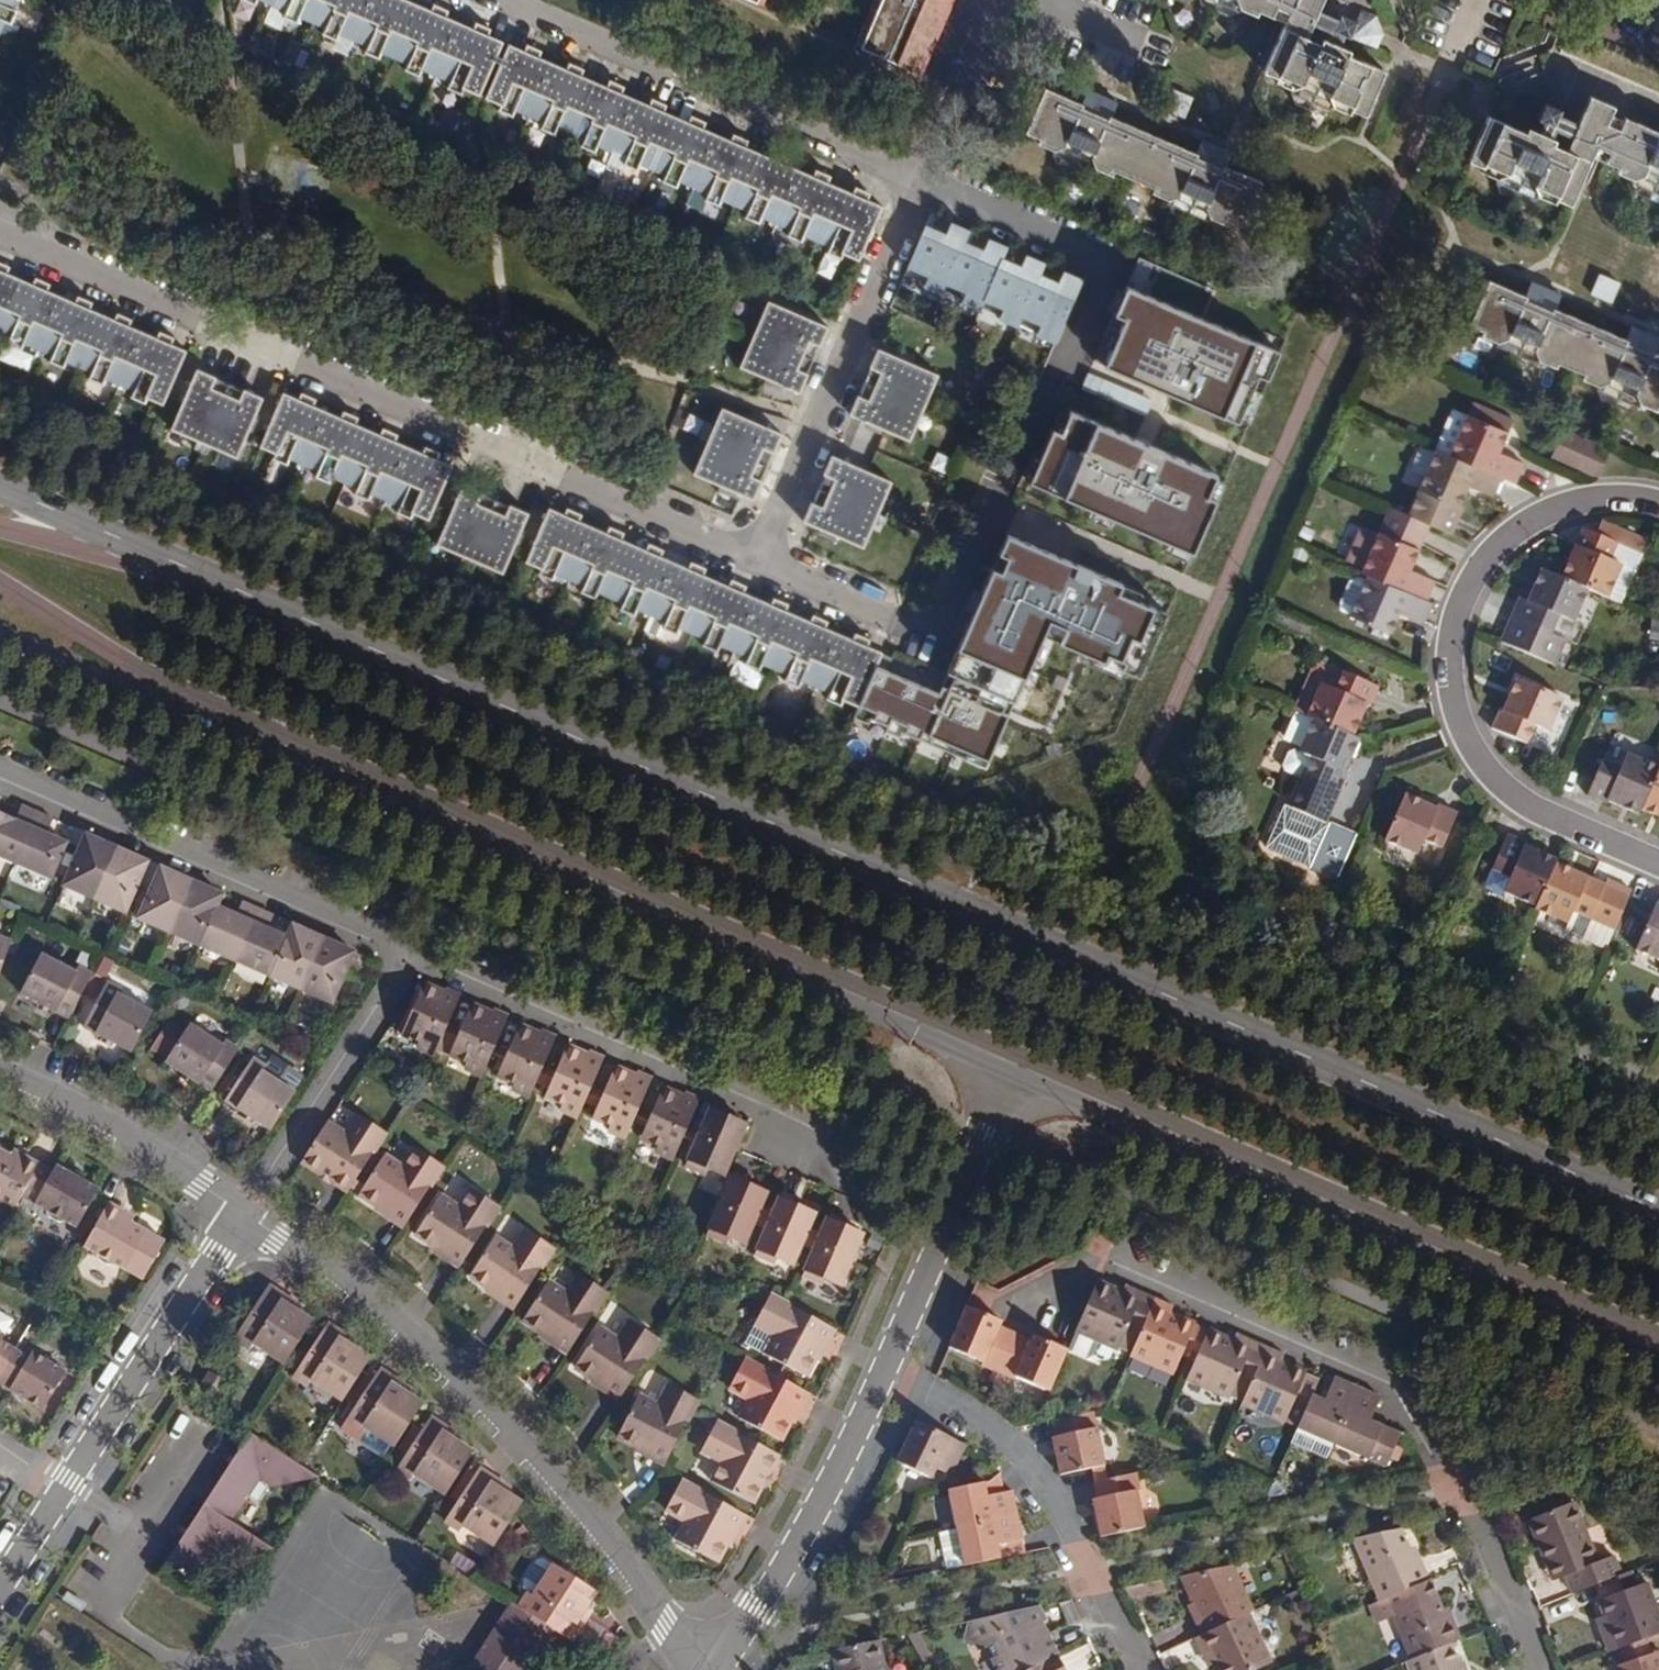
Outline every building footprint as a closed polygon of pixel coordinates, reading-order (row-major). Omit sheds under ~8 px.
[(2,20),(8,23),(14,8),(9,5),(11,0),(0,0),(0,25),(2,20)] [(281,8),(279,14),(292,20),(295,14),(324,26),(321,32),(336,39),(339,32),(364,43),(361,50),(375,55),(378,49),(406,61),(403,67),(417,74),(420,67),(445,78),(442,85),(457,91),(460,84),(474,90),(497,37),(482,31),(485,23),(471,17),(468,25),(443,14),(446,6),(432,0),(429,8),(411,0),(263,0),(281,8)] [(767,9),(771,0),(747,0),(767,9)] [(859,49),(896,65),(924,0),(880,0),(859,49)] [(896,65),(927,78),(960,0),(924,0),(896,65)] [(1229,9),(1231,3),(1223,0),(1188,0),(1192,9),(1215,19),(1227,13),(1229,9)] [(1231,3),(1229,9),(1245,16),(1247,10),(1274,22),(1253,71),(1268,77),(1266,83),(1281,89),(1284,84),(1328,103),(1326,109),(1341,115),(1343,110),(1356,115),(1378,66),(1336,48),(1343,31),(1371,44),(1378,27),(1370,14),(1353,7),(1347,19),(1312,4),(1314,0),(1223,0),(1231,3)] [(1443,36),(1442,0),(1413,0),(1414,37),(1443,36)] [(535,44),(520,38),(517,46),(507,41),(484,95),(494,99),(491,105),(505,111),(508,105),(538,118),(535,124),(549,130),(552,124),(578,135),(575,141),(590,148),(593,142),(622,154),(619,160),(633,166),(636,160),(660,170),(657,176),(670,182),(673,176),(703,189),(700,195),(715,201),(718,195),(743,206),(741,212),(754,218),(756,212),(786,225),(783,231),(797,237),(800,231),(825,241),(822,247),(836,253),(838,247),(854,254),(877,200),(862,194),(866,186),(853,180),(849,188),(824,177),(827,170),(813,163),(810,171),(780,158),(783,151),(770,145),(767,153),(742,142),(745,134),(730,128),(726,136),(697,123),(700,115),(686,109),(683,117),(660,107),(663,99),(649,93),(645,101),(616,88),(620,81),(605,74),(602,82),(576,71),(579,63),(565,57),(561,65),(532,52),(535,44)] [(1115,90),(1086,78),(1076,102),(1104,114),(1115,90)] [(1328,103),(1284,84),(1281,89),(1279,94),(1286,106),(1310,116),(1324,112),(1326,109),(1328,103)] [(1076,102),(1040,86),(1020,131),(1035,138),(1032,144),(1048,151),(1050,144),(1092,162),(1089,168),(1104,175),(1107,168),(1148,186),(1146,193),(1162,200),(1165,193),(1206,211),(1203,218),(1220,225),(1222,218),(1238,225),(1257,181),(1219,164),(1191,152),(1104,114),(1076,102)] [(1582,95),(1572,117),(1536,102),(1522,135),(1480,116),(1460,160),(1475,166),(1471,172),(1490,181),(1492,174),(1535,192),(1532,199),(1546,205),(1550,199),(1564,205),(1586,157),(1613,168),(1610,175),(1626,182),(1629,175),(1658,188),(1658,134),(1654,132),(1606,111),(1608,106),(1582,95)] [(1230,140),(1201,128),(1191,152),(1219,164),(1230,140)] [(1092,162),(1050,144),(1048,151),(1047,153),(1050,166),(1074,176),(1088,171),(1089,168),(1092,162)] [(1535,192),(1492,174),(1490,181),(1488,184),(1494,197),(1518,207),(1531,202),(1532,199),(1535,192)] [(1629,175),(1626,182),(1625,185),(1630,199),(1655,210),(1658,208),(1658,188),(1629,175)] [(1206,211),(1165,193),(1162,200),(1160,204),(1164,216),(1189,226),(1202,221),(1203,218),(1206,211)] [(948,234),(928,225),(906,274),(926,283),(924,286),(942,294),(944,291),(965,241),(971,229),(954,222),(948,234)] [(1008,246),(991,238),(986,250),(965,241),(944,291),(964,300),(963,303),(980,310),(981,307),(1003,258),(1008,246)] [(1023,266),(1003,258),(981,307),(1002,316),(1000,319),(1017,326),(1019,323),(1041,274),(1046,262),(1028,255),(1023,266)] [(1212,291),(1139,259),(1094,362),(1237,425),(1258,378),(1267,382),(1279,353),(1200,319),(1212,291)] [(9,339),(7,346),(21,352),(24,346),(49,357),(46,363),(61,369),(63,363),(91,376),(89,382),(104,388),(106,382),(132,394),(130,400),(144,406),(147,400),(161,406),(185,353),(171,347),(174,340),(159,334),(156,340),(130,329),(133,322),(118,316),(115,322),(86,310),(89,303),(75,297),(72,304),(47,292),(50,286),(36,280),(33,286),(4,273),(7,267),(0,264),(0,335),(9,339)] [(1564,282),(1534,269),(1523,295),(1552,307),(1564,282)] [(1061,283),(1041,274),(1019,323),(1039,332),(1037,335),(1056,343),(1084,279),(1066,271),(1061,283)] [(1486,278),(1466,323),(1479,329),(1477,336),(1492,342),(1494,336),(1539,355),(1537,361),(1553,368),(1556,362),(1585,375),(1582,381),(1595,386),(1598,380),(1644,401),(1642,406),(1657,413),(1658,409),(1658,353),(1655,352),(1628,340),(1552,307),(1523,295),(1486,278)] [(822,327),(764,301),(756,319),(766,324),(755,352),(744,347),(736,365),(795,390),(822,327)] [(1639,315),(1628,340),(1655,352),(1658,343),(1658,323),(1639,315)] [(766,324),(756,319),(752,328),(747,340),(744,347),(755,352),(766,324)] [(752,328),(744,325),(738,337),(747,340),(752,328)] [(1539,355),(1494,336),(1492,342),(1496,359),(1523,370),(1535,366),(1537,361),(1539,355)] [(934,377),(877,351),(848,414),(906,440),(914,422),(904,418),(917,389),(927,394),(934,377)] [(261,400),(198,373),(173,430),(190,438),(195,429),(222,441),(219,451),(237,459),(261,400)] [(1152,402),(1089,374),(1083,388),(1146,415),(1152,402)] [(1644,401),(1598,380),(1595,386),(1593,391),(1598,403),(1626,415),(1640,410),(1642,406),(1644,401)] [(927,394),(917,389),(904,418),(914,422),(917,415),(923,402),(927,394)] [(300,402),(286,396),(261,449),(276,455),(273,462),(288,469),(291,462),(316,473),(313,480),(327,486),(330,479),(358,491),(355,498),(370,505),(373,498),(397,509),(394,516),(409,522),(412,515),(425,521),(449,467),(436,462),(438,455),(425,449),(422,456),(397,444),(399,438),(385,432),(382,438),(354,425),(356,420),(343,414),(340,419),(315,408),(318,403),(303,396),(300,402)] [(1465,410),(1447,451),(1499,473),(1515,480),(1523,461),(1497,449),(1511,416),(1470,398),(1465,410)] [(932,406),(923,402),(917,415),(926,419),(932,406)] [(1465,410),(1452,406),(1434,445),(1447,451),(1465,410)] [(775,434),(718,409),(710,427),(721,431),(707,461),(697,457),(689,473),(747,498),(775,434)] [(1216,476),(1069,412),(1060,432),(1051,429),(1028,483),(1192,554),(1215,500),(1207,497),(1216,476)] [(1610,446),(1563,426),(1552,450),(1599,471),(1610,446)] [(721,431),(710,427),(706,436),(700,450),(697,457),(707,461),(721,431)] [(222,441),(195,429),(190,438),(197,441),(211,447),(219,451),(222,441)] [(706,436),(697,433),(691,446),(700,450),(706,436)] [(211,447),(197,441),(193,451),(206,457),(211,447)] [(1402,510),(1427,521),(1446,529),(1465,483),(1490,494),(1499,473),(1447,451),(1434,445),(1432,444),(1402,510)] [(887,483),(828,458),(800,522),(859,548),(866,531),(856,527),(870,497),(879,501),(887,483)] [(525,515),(461,487),(435,546),(453,554),(457,545),(486,557),(482,567),(499,574),(525,515)] [(879,501),(870,497),(856,527),(866,531),(869,524),(875,510),(879,501)] [(1356,570),(1364,573),(1423,599),(1432,579),(1407,567),(1427,521),(1402,510),(1385,503),(1373,532),(1358,565),(1356,570)] [(885,514),(875,510),(869,524),(879,528),(885,514)] [(564,517),(549,511),(526,564),(540,570),(537,576),(551,582),(554,576),(580,588),(577,594),(590,600),(593,593),(622,606),(619,613),(633,619),(636,612),(661,623),(658,630),(672,636),(675,630),(703,642),(700,649),(715,655),(718,649),(742,659),(739,666),(754,673),(757,666),(787,679),(784,686),(797,692),(800,685),(826,697),(823,703),(837,710),(840,703),(855,709),(877,656),(877,655),(863,649),(866,643),(852,637),(850,643),(824,632),(827,626),(813,620),(810,626),(781,613),(784,607),(769,601),(766,606),(741,595),(744,590),(729,583),(726,589),(699,577),(701,571),(687,565),(685,570),(659,559),(662,554),(648,548),(645,553),(616,541),(619,535),(606,529),(603,535),(577,523),(580,518),(566,512),(564,517)] [(1583,526),(1561,576),(1590,589),(1594,591),(1610,557),(1597,551),(1604,535),(1627,545),(1632,533),(1602,520),(1596,532),(1583,526)] [(1358,565),(1373,532),(1356,525),(1342,558),(1358,565)] [(1006,535),(947,676),(982,690),(978,701),(1007,713),(1044,628),(1123,663),(1120,670),(1138,678),(1166,614),(1117,593),(1121,585),(1006,535)] [(1610,557),(1594,591),(1609,598),(1631,547),(1627,545),(1604,535),(1597,551),(1610,557)] [(486,557),(457,545),(453,554),(460,557),(473,563),(482,567),(486,557)] [(473,563),(460,557),(456,567),(469,572),(473,563)] [(1575,624),(1590,589),(1561,576),(1542,568),(1528,601),(1522,598),(1502,641),(1557,666),(1568,643),(1554,637),(1563,618),(1575,624)] [(1423,599),(1364,573),(1362,578),(1346,613),(1346,614),(1387,632),(1397,612),(1421,623),(1430,602),(1423,599)] [(1346,613),(1362,578),(1357,575),(1345,582),(1338,598),(1342,611),(1346,613)] [(1041,636),(1120,670),(1123,663),(1044,628),(1041,636)] [(1337,666),(1310,655),(1288,707),(1301,713),(1315,681),(1328,686),(1337,666)] [(888,661),(877,656),(855,709),(851,720),(867,726),(869,721),(884,728),(882,733),(898,740),(900,735),(984,770),(1003,723),(883,673),(888,661)] [(1563,687),(1516,665),(1501,697),(1497,695),(1488,716),(1528,733),(1536,715),(1549,721),(1563,687)] [(1301,713),(1307,715),(1350,733),(1363,702),(1367,704),(1376,683),(1337,666),(1328,686),(1315,681),(1301,713)] [(1350,733),(1307,715),(1292,750),(1303,755),(1282,806),(1323,823),(1344,772),(1340,771),(1355,736),(1350,733)] [(1658,763),(1658,759),(1628,746),(1622,757),(1602,748),(1585,788),(1605,798),(1608,793),(1640,807),(1642,802),(1658,763)] [(1642,802),(1658,810),(1658,763),(1642,802)] [(1436,809),(1403,794),(1383,842),(1416,856),(1421,844),(1440,852),(1457,812),(1438,805),(1436,809)] [(39,813),(23,807),(17,819),(0,812),(0,859),(15,866),(39,813)] [(39,813),(15,866),(50,881),(68,842),(49,834),(55,820),(39,813)] [(1502,890),(1535,904),(1555,860),(1556,857),(1523,842),(1525,838),(1506,829),(1488,870),(1507,879),(1502,890)] [(64,887),(94,900),(117,847),(88,834),(64,887)] [(117,847),(94,900),(126,915),(149,861),(117,847)] [(1555,860),(1535,904),(1532,911),(1565,925),(1564,928),(1605,945),(1619,913),(1591,901),(1600,881),(1555,860)] [(169,934),(192,880),(164,867),(140,921),(169,934)] [(1507,879),(1488,870),(1480,888),(1499,896),(1502,890),(1507,879)] [(169,934),(201,948),(220,908),(226,895),(192,880),(169,934)] [(1627,892),(1600,881),(1591,901),(1619,913),(1627,892)] [(1653,899),(1632,947),(1658,959),(1658,902),(1653,899)] [(239,916),(220,908),(201,948),(228,961),(236,964),(259,909),(245,903),(239,916)] [(272,979),(290,939),(269,930),(275,916),(259,909),(236,964),(272,979)] [(296,925),(290,939),(272,979),(304,993),(327,939),(296,925)] [(12,938),(0,934),(0,969),(12,938)] [(359,953),(327,939),(304,993),(335,1007),(359,953)] [(68,1017),(92,972),(79,964),(76,970),(45,952),(23,993),(43,1003),(52,1008),(68,1017)] [(131,1049),(151,1012),(117,995),(121,989),(107,982),(84,1024),(103,1034),(112,1039),(131,1049)] [(420,1050),(438,1057),(465,998),(447,989),(445,996),(426,987),(405,1036),(423,1043),(420,1050)] [(49,1013),(52,1008),(43,1003),(39,1008),(49,1013)] [(486,1078),(512,1018),(497,1011),(495,1017),(475,1008),(453,1057),(470,1064),(468,1070),(486,1078)] [(212,1092),(242,1049),(228,1039),(223,1046),(192,1025),(187,1033),(171,1021),(152,1048),(169,1060),(167,1063),(186,1075),(194,1080),(212,1092)] [(533,1099),(559,1039),(544,1032),(542,1037),(522,1029),(500,1078),(518,1086),(516,1091),(533,1099)] [(110,1043),(112,1039),(103,1034),(100,1039),(110,1043)] [(581,1120),(607,1060),(593,1054),(592,1058),(571,1050),(550,1099),(566,1107),(563,1112),(581,1120)] [(274,1130),(300,1091),(267,1071),(269,1067),(257,1059),(229,1100),(245,1112),(255,1118),(274,1130)] [(629,1141),(655,1081),(641,1075),(640,1079),(620,1070),(598,1121),(613,1128),(611,1134),(629,1141)] [(194,1080),(186,1075),(183,1080),(190,1085),(194,1080)] [(676,1164),(703,1105),(686,1097),(684,1101),(665,1092),(641,1143),(659,1150),(656,1156),(676,1164)] [(730,1117),(714,1111),(688,1169),(708,1178),(710,1172),(724,1179),(747,1129),(728,1120),(730,1117)] [(255,1118),(245,1112),(242,1117),(252,1123),(255,1118)] [(331,1124),(306,1162),(352,1192),(355,1188),(364,1174),(389,1136),(360,1117),(348,1136),(331,1124)] [(40,1162),(22,1151),(15,1147),(19,1141),(2,1131),(0,1133),(0,1204),(2,1202),(14,1210),(22,1194),(40,1162)] [(15,1147),(22,1151),(26,1145),(19,1141),(15,1147)] [(412,1222),(447,1169),(418,1150),(406,1170),(386,1159),(373,1180),(364,1194),(363,1196),(384,1209),(386,1206),(386,1205),(412,1222)] [(52,1169),(40,1162),(22,1194),(47,1208),(45,1212),(46,1214),(57,1222),(65,1225),(68,1221),(77,1226),(99,1186),(56,1162),(52,1169)] [(373,1180),(364,1174),(355,1188),(364,1194),(373,1180)] [(750,1181),(737,1175),(710,1237),(729,1245),(731,1240),(743,1245),(767,1193),(748,1185),(750,1181)] [(442,1244),(468,1261),(503,1208),(474,1189),(462,1209),(444,1196),(419,1234),(440,1248),(442,1244)] [(798,1203),(784,1197),(757,1258),(776,1266),(778,1260),(794,1267),(817,1216),(797,1207),(798,1203)] [(165,1243),(132,1224),(124,1219),(123,1219),(128,1212),(109,1200),(84,1245),(96,1252),(94,1258),(107,1267),(112,1269),(114,1264),(145,1280),(165,1243)] [(386,1206),(384,1209),(381,1212),(407,1229),(412,1222),(386,1205),(386,1206)] [(135,1216),(128,1212),(123,1219),(124,1219),(132,1224),(135,1216)] [(864,1238),(831,1222),(806,1280),(824,1288),(827,1282),(842,1289),(864,1238)] [(474,1279),(494,1293),(496,1290),(521,1307),(557,1252),(529,1233),(516,1253),(499,1241),(474,1279)] [(464,1268),(468,1261),(442,1244),(440,1248),(439,1250),(464,1268)] [(526,1323),(548,1337),(549,1333),(574,1351),(610,1296),(583,1277),(569,1297),(552,1284),(526,1323)] [(265,1291),(294,1309),(298,1303),(269,1285),(265,1291)] [(1145,1327),(1157,1301),(1125,1287),(1122,1296),(1097,1286),(1077,1332),(1120,1351),(1123,1345),(1133,1321),(1145,1327)] [(517,1313),(521,1307),(496,1290),(494,1293),(492,1296),(517,1313)] [(311,1320),(294,1309),(265,1291),(234,1338),(249,1349),(253,1343),(283,1363),(311,1320)] [(807,1379),(819,1358),(814,1355),(831,1326),(794,1307),(773,1296),(757,1325),(777,1336),(766,1355),(807,1379)] [(1157,1301),(1145,1327),(1133,1356),(1176,1375),(1197,1328),(1172,1318),(1176,1309),(1157,1301)] [(996,1381),(1016,1334),(1001,1328),(1004,1322),(969,1307),(948,1355),(979,1368),(977,1373),(996,1381)] [(6,1335),(14,1320),(0,1311),(0,1332),(6,1335)] [(583,1367),(601,1380),(603,1376),(628,1394),(663,1339),(636,1320),(623,1340),(607,1329),(583,1367)] [(1135,1351),(1145,1327),(1133,1321),(1123,1345),(1135,1351)] [(353,1340),(325,1322),(321,1328),(350,1346),(353,1340)] [(757,1325),(746,1344),(766,1355),(777,1336),(757,1325)] [(839,1330),(831,1326),(814,1355),(819,1358),(822,1360),(839,1330)] [(341,1399),(367,1357),(350,1346),(321,1328),(291,1375),(305,1384),(308,1379),(341,1399)] [(15,1348),(2,1341),(6,1335),(0,1332),(0,1374),(15,1348)] [(549,1333),(548,1337),(546,1339),(570,1357),(574,1351),(549,1333)] [(1244,1369),(1256,1375),(1268,1349),(1237,1336),(1234,1344),(1210,1333),(1188,1380),(1231,1398),(1244,1369)] [(1032,1341),(1016,1334),(996,1381),(1012,1387),(1014,1383),(1048,1398),(1069,1351),(1034,1336),(1032,1341)] [(0,1374),(0,1384),(44,1410),(66,1372),(32,1352),(28,1356),(15,1348),(0,1374)] [(1287,1357),(1268,1349),(1256,1375),(1243,1404),(1294,1425),(1300,1427),(1313,1397),(1320,1381),(1283,1365),(1287,1357)] [(783,1444),(794,1424),(791,1422),(807,1393),(751,1363),(734,1392),(754,1404),(743,1422),(783,1444)] [(409,1388),(377,1368),(373,1373),(380,1378),(405,1394),(409,1388)] [(223,1378),(208,1369),(198,1385),(212,1395),(223,1378)] [(1243,1404),(1256,1375),(1244,1369),(1231,1398),(1243,1404)] [(380,1378),(373,1373),(372,1375),(343,1421),(358,1431),(362,1425),(393,1446),(420,1404),(405,1394),(380,1378)] [(624,1399),(628,1394),(603,1376),(601,1380),(598,1382),(624,1399)] [(1313,1397),(1300,1427),(1336,1442),(1359,1388),(1337,1379),(1326,1402),(1313,1397)] [(673,1459),(697,1410),(702,1401),(674,1386),(662,1409),(644,1398),(623,1437),(644,1448),(646,1444),(673,1459)] [(1359,1388),(1336,1442),(1372,1458),(1385,1428),(1372,1423),(1382,1398),(1359,1388)] [(814,1397),(807,1393),(791,1422),(794,1424),(798,1426),(814,1397)] [(1061,1478),(1092,1471),(1106,1468),(1094,1413),(1053,1421),(1057,1438),(1052,1440),(1061,1478)] [(426,1423),(454,1441),(458,1434),(430,1416),(426,1423)] [(967,1445),(918,1421),(898,1465),(931,1480),(936,1469),(952,1477),(967,1445)] [(443,1495),(471,1452),(454,1441),(426,1423),(395,1472),(410,1481),(413,1475),(443,1495)] [(783,1456),(722,1423),(705,1454),(725,1466),(715,1484),(754,1506),(783,1456)] [(306,1470),(247,1432),(167,1555),(174,1560),(183,1565),(203,1561),(210,1550),(223,1558),(256,1550),(258,1546),(261,1541),(229,1522),(256,1481),(267,1488),(274,1486),(276,1482),(278,1478),(286,1483),(299,1481),(302,1475),(306,1470)] [(669,1465),(673,1459),(646,1444),(644,1448),(642,1452),(669,1465)] [(478,1467),(474,1472),(475,1473),(503,1491),(506,1486),(478,1467)] [(1108,1479),(1106,1468),(1092,1471),(1095,1483),(1108,1479)] [(302,1475),(299,1481),(307,1479),(317,1477),(306,1470),(302,1475)] [(475,1473),(474,1472),(443,1520),(457,1530),(461,1523),(492,1545),(520,1502),(503,1491),(475,1473)] [(1108,1479),(1095,1483),(1099,1501),(1092,1502),(1099,1538),(1142,1529),(1134,1494),(1143,1492),(1138,1473),(1108,1479)] [(961,1528),(1017,1515),(1012,1492),(986,1497),(983,1484),(953,1490),(961,1528)] [(720,1564),(730,1546),(727,1544),(743,1514),(688,1485),(671,1514),(692,1525),(681,1544),(720,1564)] [(1547,1540),(1562,1577),(1570,1573),(1577,1592),(1608,1579),(1627,1572),(1619,1551),(1603,1558),(1579,1498),(1532,1517),(1541,1542),(1547,1540)] [(727,1544),(730,1546),(733,1548),(749,1518),(743,1514),(727,1544)] [(1023,1542),(1017,1515),(961,1528),(969,1566),(999,1559),(997,1546),(1023,1542)] [(1357,1537),(1383,1598),(1432,1577),(1425,1559),(1418,1562),(1411,1546),(1404,1527),(1357,1537)] [(961,1528),(943,1531),(951,1570),(969,1566),(961,1528)] [(1556,1579),(1562,1577),(1547,1540),(1541,1542),(1556,1579)] [(258,1546),(256,1550),(263,1549),(270,1547),(261,1541),(258,1546)] [(1025,1553),(1023,1542),(997,1546),(999,1559),(1025,1553)] [(1425,1559),(1418,1543),(1411,1546),(1418,1562),(1425,1559)] [(174,1560),(167,1555),(163,1561),(157,1570),(183,1565),(174,1560)] [(528,1591),(518,1607),(555,1631),(565,1638),(584,1610),(596,1592),(542,1557),(537,1559),(522,1582),(522,1588),(528,1591)] [(1193,1614),(1202,1632),(1249,1611),(1255,1608),(1235,1563),(1183,1574),(1194,1598),(1200,1611),(1193,1614)] [(1658,1632),(1658,1598),(1652,1579),(1641,1583),(1636,1569),(1627,1572),(1608,1579),(1613,1594),(1603,1598),(1608,1612),(1611,1622),(1604,1625),(1613,1650),(1624,1646),(1651,1636),(1658,1632)] [(1397,1614),(1415,1655),(1424,1652),(1452,1640),(1465,1635),(1455,1613),(1448,1616),(1443,1604),(1432,1577),(1383,1598),(1380,1599),(1388,1617),(1397,1614)] [(1551,1583),(1555,1600),(1571,1597),(1568,1579),(1551,1583)] [(1200,1611),(1194,1598),(1187,1601),(1193,1614),(1200,1611)] [(1380,1599),(1372,1603),(1380,1621),(1388,1617),(1380,1599)] [(1455,1613),(1450,1601),(1443,1604),(1448,1616),(1455,1613)] [(518,1607),(510,1602),(466,1669),(506,1669),(532,1666),(555,1631),(518,1607)] [(999,1669),(1026,1669),(1059,1654),(1049,1632),(1045,1634),(1040,1624),(1043,1623),(1043,1616),(1042,1606),(963,1624),(962,1642),(987,1645),(999,1669)] [(591,1614),(584,1610),(565,1638),(572,1642),(591,1614)] [(1249,1611),(1202,1632),(1196,1635),(1203,1652),(1211,1648),(1217,1660),(1221,1669),(1249,1669),(1271,1660),(1249,1611)] [(1601,1615),(1604,1625),(1611,1622),(1608,1612),(1601,1615)] [(1045,1622),(1043,1623),(1040,1624),(1045,1634),(1049,1632),(1045,1622)] [(1628,1658),(1656,1648),(1651,1636),(1624,1646),(1628,1658)] [(1470,1664),(1463,1667),(1460,1659),(1452,1640),(1424,1652),(1415,1655),(1410,1658),(1414,1669),(1472,1669),(1470,1664)] [(883,1664),(877,1643),(831,1653),(834,1669),(886,1669),(883,1664)] [(1656,1648),(1628,1658),(1617,1661),(1621,1669),(1658,1669),(1658,1647),(1656,1648)] [(1209,1664),(1217,1660),(1211,1648),(1203,1652),(1209,1664)] [(1026,1669),(1066,1669),(1059,1654),(1026,1669)] [(1470,1664),(1466,1657),(1460,1659),(1463,1667),(1470,1664)]
